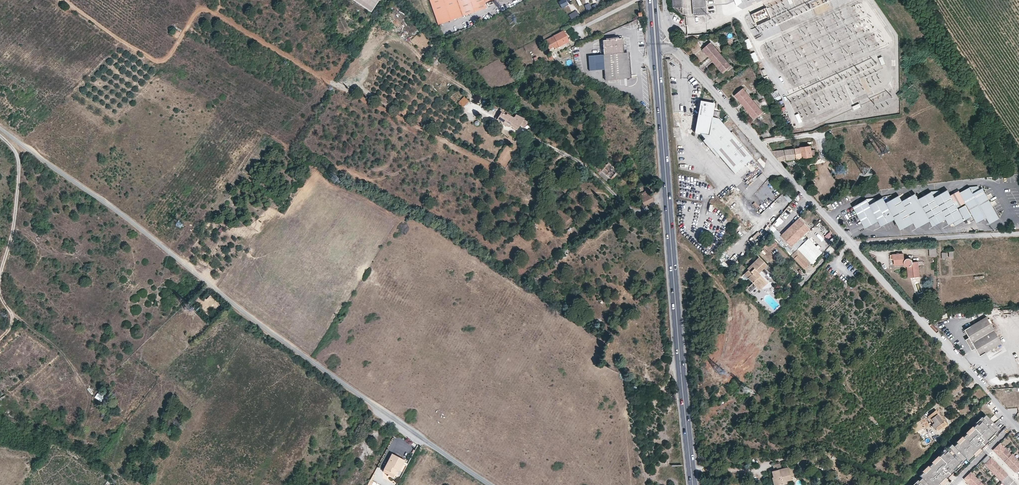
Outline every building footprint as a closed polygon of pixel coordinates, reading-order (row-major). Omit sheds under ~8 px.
[(370,12),(378,0),(354,0),(370,12)] [(485,3),(484,0),(430,0),(439,25),(487,8),(485,3)] [(557,2),(562,8),(568,4),(566,0),(560,0),(557,2)] [(694,15),(707,14),(706,4),(706,0),(693,0),(694,15)] [(765,8),(751,13),(753,20),(768,15),(765,8)] [(571,19),(579,14),(575,10),(568,14),(571,19)] [(569,42),(564,31),(545,41),(550,50),(555,47),(555,49),(569,42)] [(752,48),(749,39),(744,41),(748,50),(752,48)] [(713,62),(721,54),(713,44),(711,42),(702,50),(713,62)] [(721,54),(713,62),(719,69),(722,73),(731,66),(721,54)] [(776,86),(769,90),(772,95),(779,92),(776,86)] [(744,107),(753,100),(743,88),(734,96),(744,107)] [(468,103),(464,98),(458,104),(462,109),(468,103)] [(713,103),(700,100),(697,113),(711,116),(713,103)] [(753,100),(744,107),(755,119),(763,112),(753,100)] [(516,114),(514,118),(501,110),(496,119),(503,123),(504,122),(509,126),(517,130),(520,126),(524,120),(525,119),(516,114)] [(697,113),(695,131),(699,132),(734,172),(752,157),(717,117),(711,116),(697,113)] [(785,150),(786,160),(816,155),(815,150),(812,150),(811,145),(801,147),(801,148),(785,150)] [(780,161),(786,160),(785,150),(773,151),(780,161)] [(796,172),(792,175),(797,180),(800,177),(796,172)] [(999,218),(982,188),(980,189),(973,193),(970,187),(960,192),(959,190),(950,195),(957,207),(966,202),(977,223),(986,218),(990,224),(999,218)] [(941,194),(935,197),(931,192),(918,199),(930,221),(934,226),(946,220),(949,225),(954,222),(963,217),(957,207),(950,195),(947,190),(941,194)] [(654,201),(650,193),(647,194),(645,191),(638,194),(644,206),(654,201)] [(895,219),(901,230),(914,223),(917,228),(918,228),(930,221),(918,199),(915,193),(902,201),(899,195),(886,203),(895,219)] [(853,207),(865,229),(879,221),(882,227),(895,219),(886,203),(882,197),(876,201),(870,204),(867,199),(853,207)] [(973,216),(966,205),(959,208),(964,217),(963,217),(954,222),(956,226),(973,216)] [(810,230),(799,218),(776,241),(784,249),(789,244),(792,247),(800,239),(810,230)] [(779,219),(773,224),(777,228),(780,225),(780,226),(783,223),(779,219)] [(781,236),(771,226),(767,231),(776,241),(781,236)] [(792,247),(796,252),(798,250),(804,244),(800,239),(792,247)] [(768,253),(776,244),(772,240),(763,248),(768,253)] [(819,255),(806,242),(804,244),(798,250),(811,264),(819,255)] [(796,252),(792,247),(789,244),(784,249),(791,256),(796,252)] [(796,252),(791,256),(805,271),(811,264),(798,250),(796,252)] [(895,265),(905,264),(905,266),(907,267),(909,267),(910,278),(920,277),(918,261),(912,262),(912,261),(911,259),(909,259),(908,259),(906,259),(905,260),(904,254),(893,254),(893,260),(895,260),(895,265)] [(760,291),(768,283),(759,274),(767,266),(759,258),(747,269),(748,270),(744,274),(749,279),(753,283),(760,291)] [(754,297),(760,291),(753,283),(747,290),(754,297)] [(211,305),(216,299),(208,292),(203,297),(211,305)] [(980,356),(1002,343),(987,317),(965,330),(970,338),(966,340),(968,344),(970,343),(971,346),(970,347),(972,351),(976,349),(980,356)] [(101,402),(104,398),(97,393),(94,397),(101,402)] [(937,410),(928,417),(933,423),(933,424),(932,425),(933,427),(934,428),(935,428),(936,428),(938,430),(942,427),(944,425),(946,427),(948,425),(945,421),(943,422),(938,414),(939,413),(937,410)] [(987,441),(993,435),(995,436),(1000,430),(986,415),(983,418),(984,420),(978,426),(977,424),(973,428),(975,429),(968,435),(967,434),(963,438),(964,439),(959,444),(957,443),(954,447),(966,459),(968,462),(974,456),(973,455),(979,449),(980,450),(982,449),(987,444),(988,442),(987,441)] [(978,426),(984,420),(983,418),(982,417),(976,423),(977,424),(978,426)] [(968,435),(975,429),(973,428),(972,427),(966,433),(967,434),(968,435)] [(918,431),(921,436),(926,433),(923,428),(918,431)] [(989,443),(996,437),(995,436),(993,435),(987,441),(988,442),(989,443)] [(999,456),(1006,449),(1000,443),(993,450),(999,456)] [(959,464),(960,465),(966,459),(954,447),(952,445),(948,448),(950,449),(943,455),(942,454),(939,457),(940,458),(934,465),(932,463),(929,467),(930,468),(924,474),(923,472),(919,476),(921,478),(928,484),(940,484),(938,484),(945,478),(946,479),(947,478),(952,473),(954,472),(952,470),(959,464)] [(943,455),(950,449),(948,448),(947,447),(941,453),(942,454),(943,455)] [(975,457),(981,451),(980,450),(979,449),(973,455),(974,456),(975,457)] [(1005,462),(1012,455),(1006,449),(999,456),(1005,462)] [(384,469),(395,475),(397,470),(400,471),(405,460),(392,454),(384,469)] [(1010,468),(1017,461),(1018,460),(1013,455),(1013,454),(1012,455),(1005,462),(1010,468)] [(814,461),(812,455),(802,458),(804,464),(814,461)] [(934,465),(940,458),(939,457),(938,456),(931,462),(932,463),(934,465)] [(985,464),(990,459),(988,456),(982,461),(985,464)] [(990,471),(997,464),(991,458),(990,459),(985,464),(984,465),(990,471)] [(1017,461),(1010,468),(1016,474),(1018,471),(1018,463),(1017,461)] [(786,482),(786,480),(791,478),(788,467),(782,469),(780,464),(773,465),(774,471),(772,471),(773,477),(771,478),(773,484),(782,484),(787,484),(786,482)] [(955,473),(961,466),(960,465),(959,464),(952,470),(954,472),(955,473)] [(996,477),(1003,470),(997,464),(990,471),(996,477)] [(384,469),(383,472),(393,477),(395,475),(384,469)] [(1008,476),(1003,470),(996,477),(1001,483),(1008,476)] [(969,484),(976,478),(971,472),(964,479),(969,484)] [(1014,482),(1008,476),(1001,483),(1003,484),(1011,484),(1014,482)]
